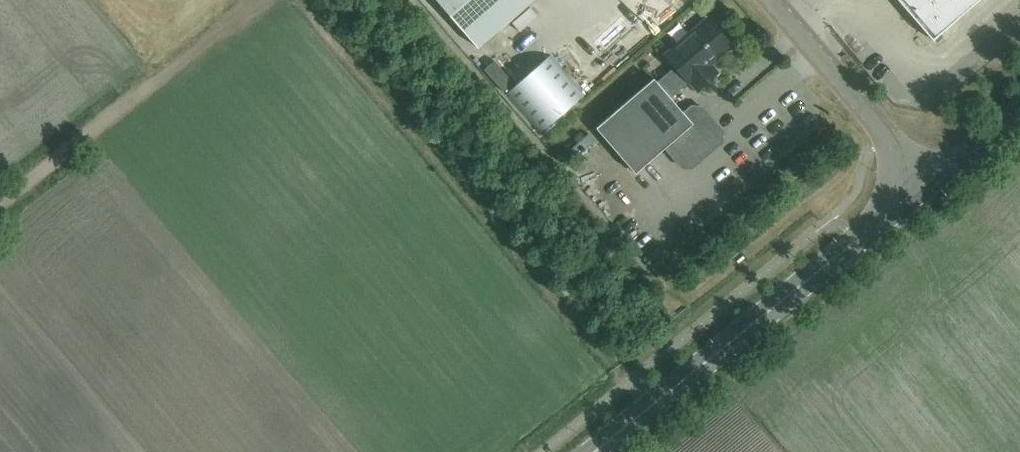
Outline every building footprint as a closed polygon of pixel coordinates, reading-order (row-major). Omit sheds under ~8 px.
[(478,48),(533,0),(437,0),(478,48)] [(979,0),(898,0),(932,40),(979,0)] [(671,98),(674,95),(689,82),(690,83),(691,82),(697,90),(717,72),(710,65),(732,46),(708,19),(666,55),(676,66),(658,82),(671,98)] [(585,93),(550,54),(505,94),(539,133),(585,93)] [(671,98),(658,82),(654,78),(596,128),(636,174),(668,146),(684,164),(691,164),(720,140),(720,132),(701,110),(693,109),(687,115),(671,98)] [(573,156),(588,143),(582,137),(567,150),(573,156)]
